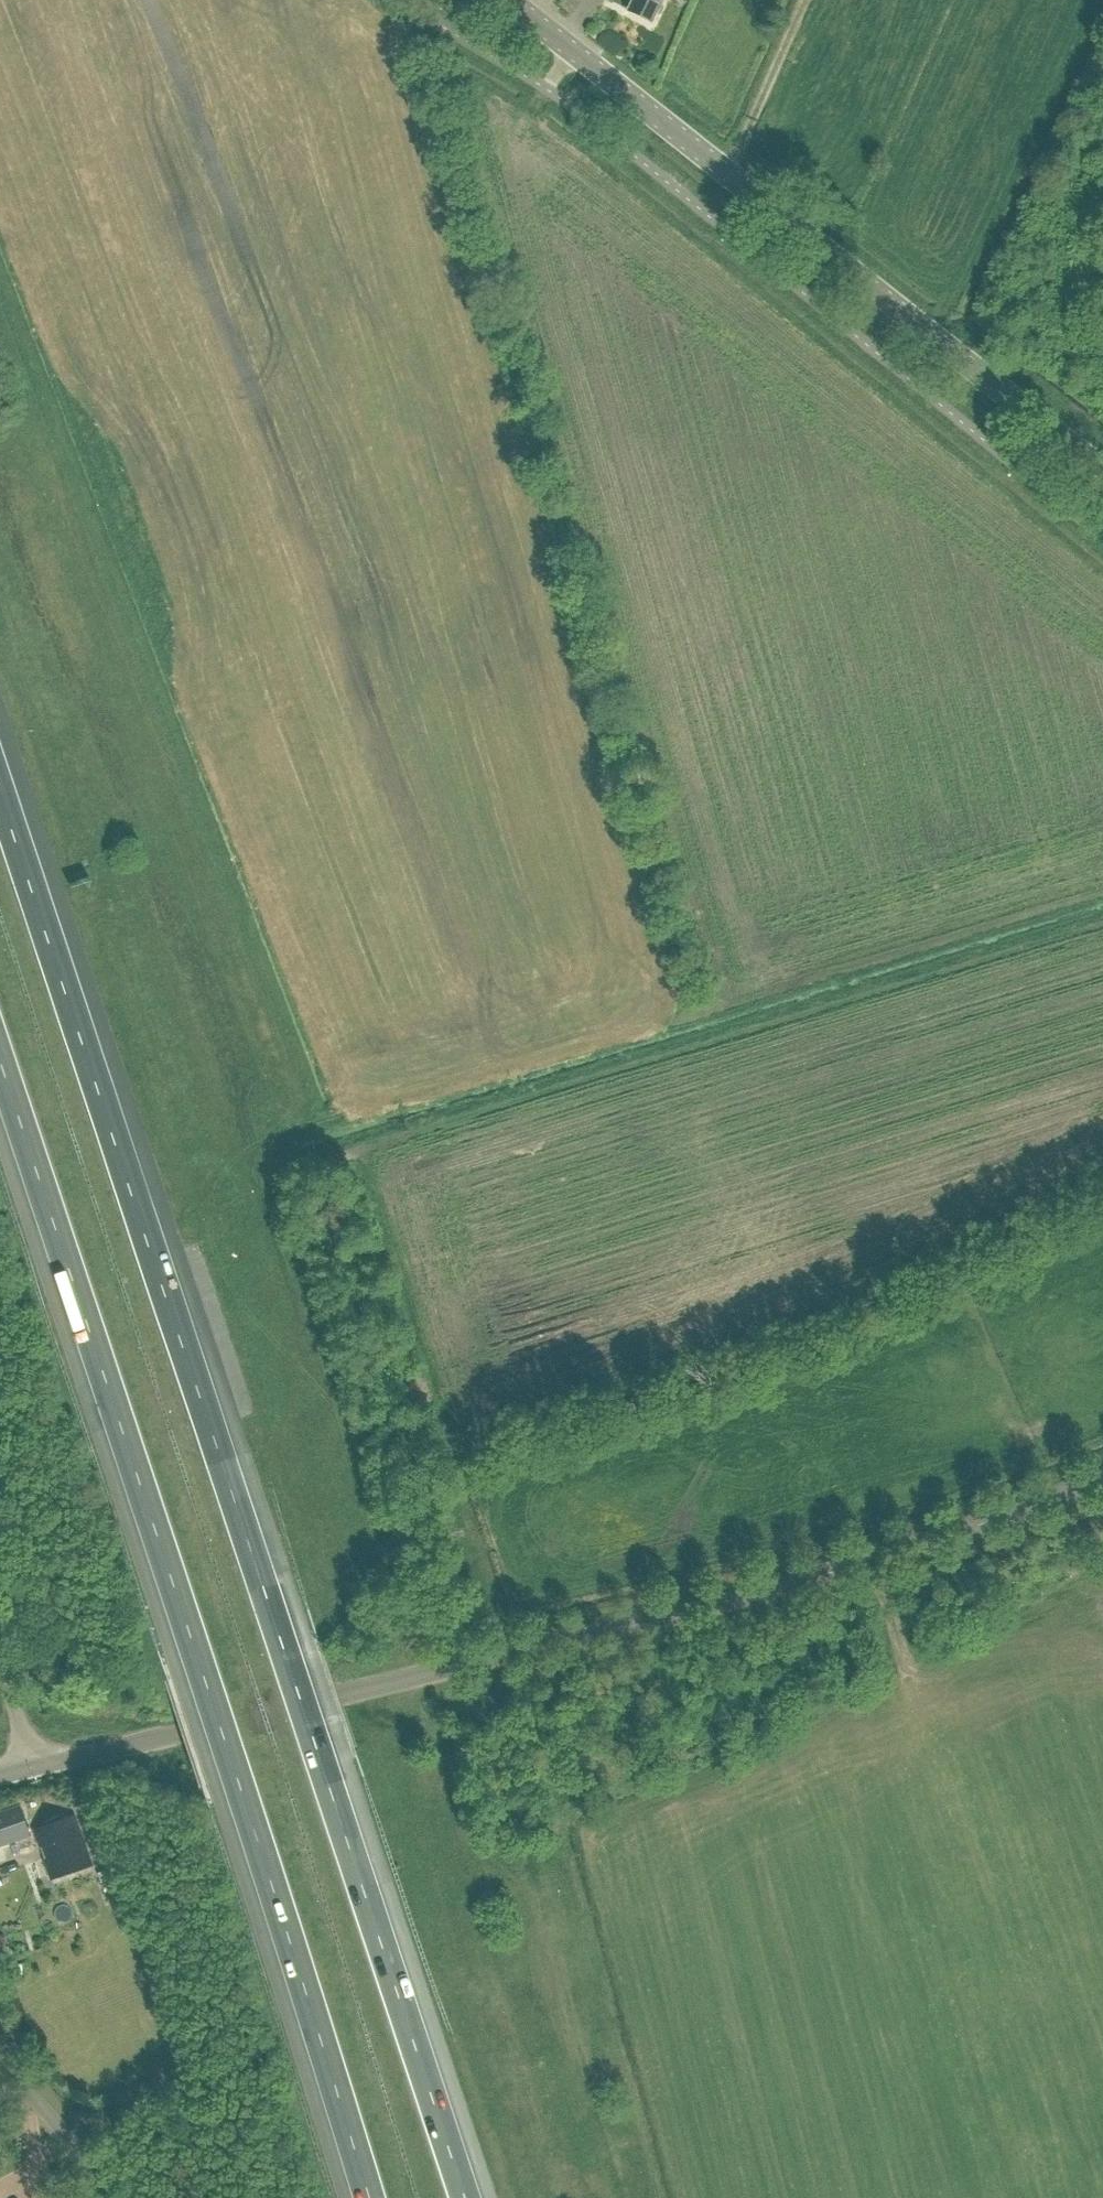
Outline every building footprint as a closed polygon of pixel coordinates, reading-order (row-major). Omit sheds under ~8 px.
[(628,11),(653,22),(663,0),(633,0),(628,11)] [(74,1814),(33,1829),(51,1878),(91,1864),(74,1814)] [(159,1975),(148,1979),(154,1997),(165,1993),(159,1975)]
